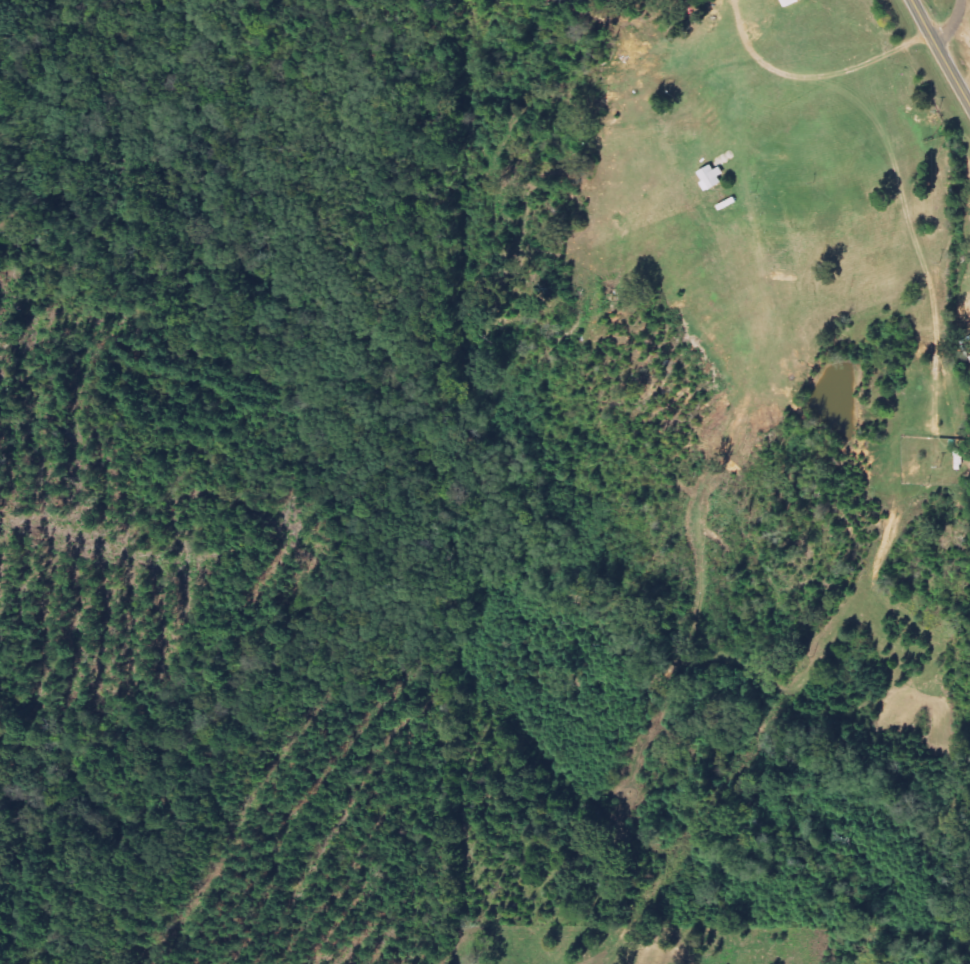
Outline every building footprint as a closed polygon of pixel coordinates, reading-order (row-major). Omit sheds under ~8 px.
[(786,8),(801,2),(800,0),(782,0),(786,8)] [(701,174),(710,191),(727,182),(718,165),(701,174)]
